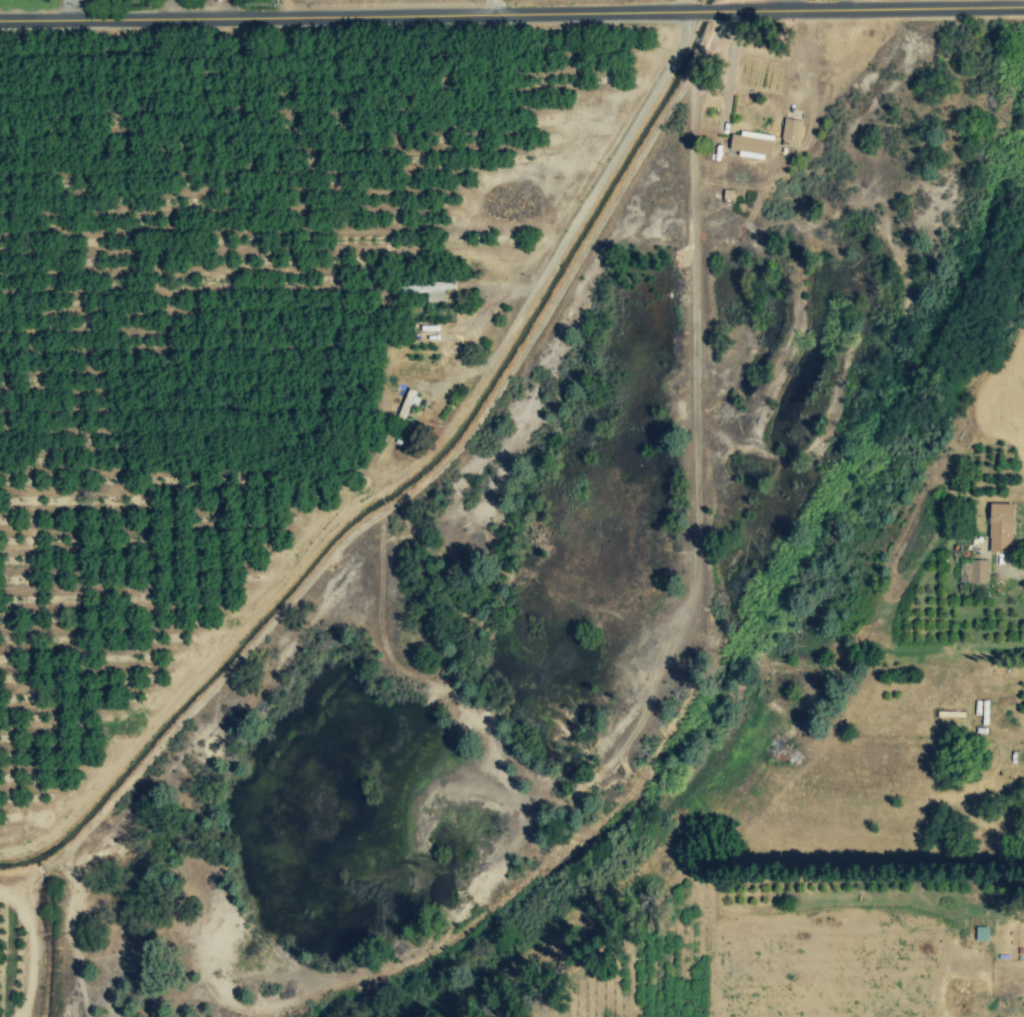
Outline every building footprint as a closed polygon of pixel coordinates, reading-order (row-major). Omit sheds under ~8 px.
[(798,149),(801,121),(782,120),(780,148),(798,149)] [(727,151),(769,158),(773,137),(740,132),(739,137),(730,135),(727,151)] [(443,300),(443,284),(402,285),(402,301),(443,300)] [(988,554),(1011,554),(1012,506),(989,505),(988,554)] [(987,562),(961,560),(960,584),(986,585),(987,562)] [(974,942),(987,942),(987,928),(975,928),(974,942)]
